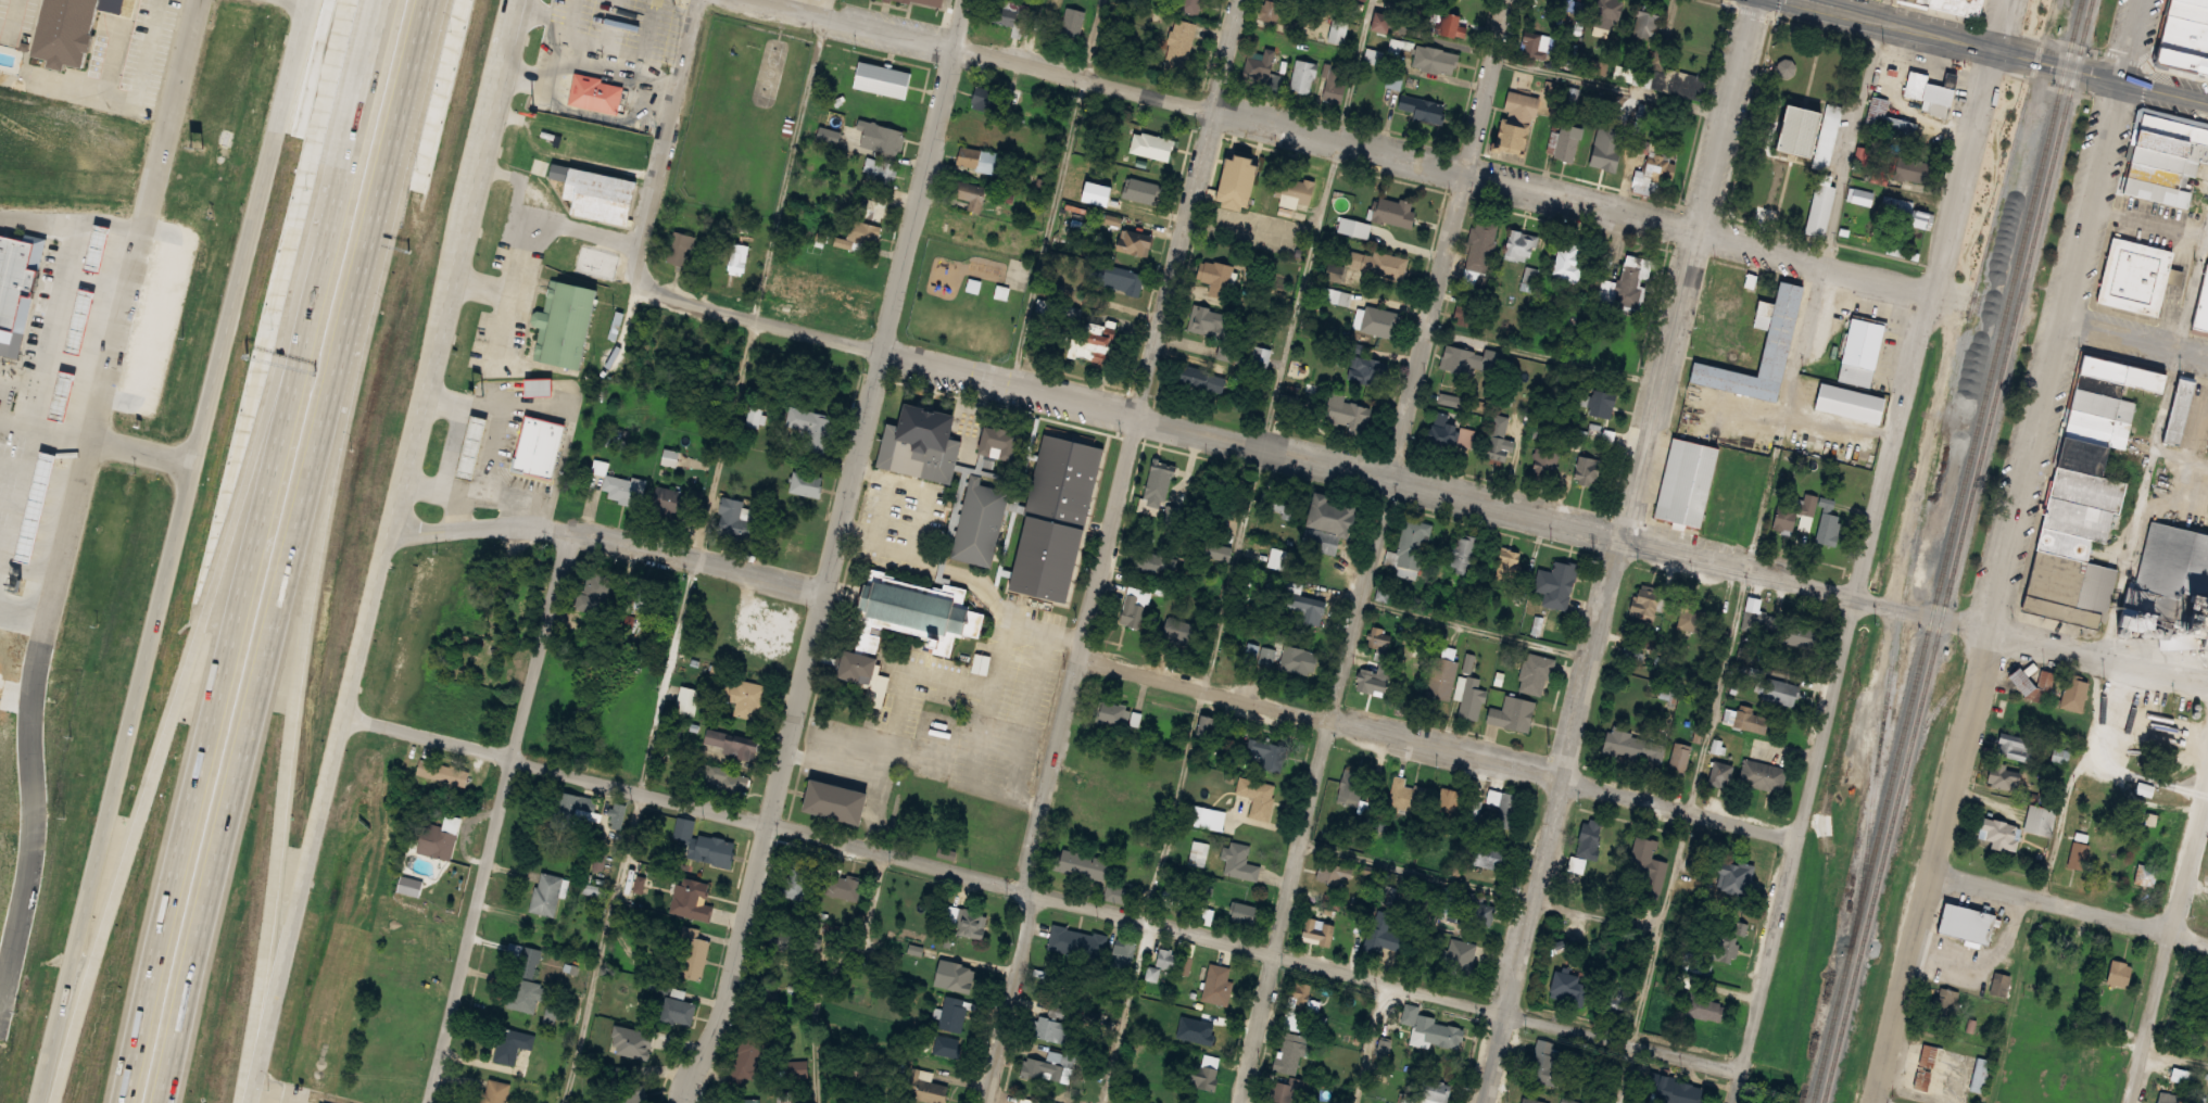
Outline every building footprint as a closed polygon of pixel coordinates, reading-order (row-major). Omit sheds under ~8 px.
[(45,66),(65,71),(65,73),(81,77),(83,71),(98,75),(112,15),(141,23),(147,0),(60,0),(45,66)] [(943,9),(945,0),(891,0),(943,9)] [(1005,0),(998,0),(992,22),(1014,28),(1020,4),(1005,0)] [(1082,43),(1092,4),(1077,0),(1070,0),(1061,38),(1082,43)] [(1281,2),(1274,0),(1263,0),(1259,19),(1276,23),(1281,2)] [(1931,8),(1979,18),(1984,0),(1933,0),(1931,8)] [(2155,68),(2207,78),(2207,0),(2168,0),(2155,68)] [(1654,18),(1636,9),(1627,29),(1646,37),(1654,18)] [(1366,29),(1383,34),(1388,16),(1372,11),(1366,29)] [(1456,15),(1436,15),(1436,37),(1462,37),(1462,26),(1456,26),(1456,15)] [(1163,64),(1187,71),(1199,24),(1175,18),(1163,64)] [(1327,42),(1341,45),(1346,22),(1331,19),(1327,42)] [(1547,51),(1550,36),(1524,31),(1519,54),(1533,56),(1534,48),(1547,51)] [(1401,47),(1410,49),(1412,44),(1392,37),(1387,52),(1398,56),(1401,47)] [(1451,77),(1457,54),(1415,44),(1410,67),(1451,77)] [(1279,93),(1283,75),(1269,73),(1272,56),(1268,55),(1267,61),(1264,61),(1262,68),(1248,65),(1244,86),(1279,93)] [(1309,95),(1316,64),(1295,59),(1288,90),(1309,95)] [(915,73),(860,61),(854,89),(909,101),(915,73)] [(1346,67),(1324,63),(1318,99),(1340,103),(1346,67)] [(1707,78),(1655,66),(1649,89),(1701,101),(1707,78)] [(566,105),(617,117),(623,89),(604,85),(606,76),(575,68),(566,105)] [(1920,111),(1948,116),(1956,75),(1945,73),(1942,86),(1926,83),(1927,74),(1908,71),(1903,96),(1923,100),(1920,111)] [(1532,120),(1538,98),(1507,89),(1501,111),(1532,120)] [(973,108),(999,112),(1002,94),(976,90),(973,108)] [(1440,121),(1445,104),(1397,93),(1393,110),(1440,121)] [(1844,106),(1827,102),(1813,167),(1830,170),(1844,106)] [(1814,113),(1778,105),(1768,150),(1804,159),(1814,113)] [(2187,207),(2196,161),(2207,164),(2207,122),(2137,108),(2120,194),(2187,207)] [(1915,123),(1883,115),(1880,127),(1879,127),(1878,131),(1911,140),(1915,123)] [(1528,127),(1503,118),(1493,146),(1518,155),(1528,127)] [(900,155),(906,131),(861,119),(859,130),(870,133),(867,147),(900,155)] [(1583,129),(1561,124),(1552,157),(1574,162),(1583,129)] [(817,138),(837,146),(842,134),(822,126),(817,138)] [(1132,153),(1172,163),(1177,141),(1137,131),(1132,153)] [(1587,165),(1611,171),(1616,148),(1593,143),(1587,165)] [(1000,174),(1004,154),(963,147),(959,168),(1000,174)] [(1252,159),(1221,152),(1209,202),(1240,210),(1252,159)] [(1932,163),(1896,156),(1891,177),(1927,184),(1932,163)] [(891,185),(895,163),(872,159),(867,180),(891,185)] [(1632,189),(1658,194),(1664,166),(1638,161),(1632,189)] [(573,217),(633,228),(642,180),(553,164),(550,179),(557,180),(554,197),(576,201),(573,217)] [(1296,201),(1309,203),(1313,181),(1276,174),(1272,194),(1279,196),(1277,204),(1295,208),(1296,201)] [(1163,186),(1122,178),(1119,197),(1159,206),(1163,186)] [(970,203),(968,211),(984,214),(989,193),(958,186),(955,199),(970,203)] [(1849,200),(1872,207),(1876,193),(1853,186),(1849,200)] [(881,222),(886,204),(861,197),(856,215),(881,222)] [(1934,212),(1914,210),(1915,199),(1883,197),(1881,219),(1903,221),(1903,231),(1909,232),(1909,226),(1933,228),(1934,212)] [(1371,204),(1369,221),(1410,227),(1414,202),(1397,199),(1395,208),(1371,204)] [(838,238),(837,241),(875,251),(882,227),(854,219),(848,240),(838,238)] [(1461,285),(1474,288),(1479,271),(1486,273),(1498,224),(1478,219),(1461,285)] [(693,236),(673,230),(663,261),(684,267),(693,236)] [(35,339),(0,331),(0,231),(59,244),(35,339)] [(1534,231),(1506,231),(1506,259),(1534,259),(1534,231)] [(1147,256),(1149,237),(1114,234),(1113,252),(1147,256)] [(2171,249),(2109,236),(2094,303),(2155,316),(2162,280),(2179,283),(2181,270),(2167,268),(2171,249)] [(1574,284),(1583,245),(1559,240),(1550,279),(1574,284)] [(745,276),(748,245),(731,243),(728,274),(745,276)] [(1406,257),(1348,244),(1343,267),(1401,280),(1406,257)] [(2191,328),(2207,332),(2207,253),(2191,328)] [(1651,260),(1625,254),(1618,283),(1593,278),(1589,298),(1639,309),(1651,260)] [(1207,295),(1226,299),(1234,266),(1199,258),(1195,278),(1210,281),(1207,295)] [(1536,268),(1524,268),(1525,288),(1536,288),(1536,268)] [(1106,292),(1141,292),(1141,269),(1106,269),(1106,292)] [(602,289),(581,367),(533,356),(541,330),(537,322),(534,315),(540,312),(545,309),(553,278),(602,289)] [(1800,285),(1778,281),(1774,304),(1759,301),(1754,326),(1765,328),(1756,375),(1691,362),(1686,382),(1777,401),(1800,285)] [(90,289),(106,293),(90,354),(75,350),(90,289)] [(1329,301),(1349,303),(1350,292),(1331,290),(1329,301)] [(1479,303),(1462,300),(1458,320),(1476,323),(1479,303)] [(1083,303),(1036,302),(1036,315),(1082,317),(1083,303)] [(1363,329),(1394,339),(1402,315),(1371,305),(1363,329)] [(1222,308),(1191,308),(1191,331),(1222,331),(1222,308)] [(1838,375),(1872,382),(1884,324),(1850,317),(1838,375)] [(1068,338),(1068,360),(1107,360),(1107,333),(1081,333),(1081,338),(1068,338)] [(1485,367),(1488,354),(1445,344),(1439,368),(1475,376),(1478,365),(1485,367)] [(1254,363),(1267,367),(1272,350),(1260,346),(1254,363)] [(2020,611),(2099,628),(2112,568),(2085,562),(2090,539),(2108,543),(2121,481),(2098,476),(2105,446),(2072,439),(2073,433),(2126,444),(2135,401),(2127,399),(2129,388),(2161,395),(2165,373),(2076,353),(2020,611)] [(1222,392),(1226,377),(1206,371),(1203,379),(1178,372),(1176,379),(1222,392)] [(71,372),(87,376),(76,417),(61,413),(71,372)] [(2180,444),(2191,377),(2173,375),(2163,442),(2180,444)] [(556,397),(556,379),(529,379),(529,397),(556,397)] [(1591,396),(1583,394),(1581,404),(1589,407),(1588,413),(1611,419),(1617,395),(1593,388),(1591,396)] [(1466,409),(1469,399),(1442,391),(1439,401),(1466,409)] [(1323,419),(1363,428),(1368,403),(1329,393),(1323,419)] [(961,443),(950,485),(874,467),(885,422),(894,424),(899,404),(951,417),(946,440),(961,443)] [(828,457),(838,418),(792,406),(786,426),(808,432),(803,450),(828,457)] [(766,428),(768,409),(750,408),(748,427),(766,428)] [(1447,421),(1449,414),(1437,411),(1428,440),(1470,452),(1477,430),(1447,421)] [(1517,441),(1505,439),(1509,417),(1493,414),(1485,457),(1514,462),(1517,441)] [(530,415),(569,427),(554,480),(514,468),(530,415)] [(476,416),(493,419),(477,481),(460,477),(476,416)] [(1617,432),(1592,421),(1587,433),(1577,428),(1575,432),(1610,448),(1617,432)] [(1105,448),(1067,606),(1006,592),(1046,427),(1096,439),(1095,446),(1105,448)] [(1669,438),(1653,517),(1700,527),(1716,446),(1669,438)] [(1530,484),(1555,487),(1559,451),(1533,449),(1530,484)] [(679,452),(665,450),(663,465),(677,467),(679,452)] [(1574,484),(1599,486),(1602,459),(1577,456),(1574,484)] [(1138,510),(1162,515),(1172,469),(1148,464),(1138,510)] [(1008,491),(991,568),(948,558),(968,471),(981,473),(979,483),(1008,491)] [(788,489),(821,502),(828,486),(794,472),(788,489)] [(643,506),(647,481),(606,475),(603,500),(643,506)] [(697,507),(699,495),(658,486),(652,512),(682,519),(685,504),(697,507)] [(1259,509),(1295,516),(1300,492),(1263,486),(1259,509)] [(1350,504),(1324,499),(1325,494),(1312,492),(1300,547),(1339,555),(1350,504)] [(1771,526),(1793,530),(1796,514),(1816,518),(1818,504),(1830,506),(1831,499),(1805,494),(1803,505),(1775,500),(1771,526)] [(720,498),(714,533),(742,538),(744,530),(757,533),(762,505),(720,498)] [(1820,511),(1814,542),(1836,546),(1842,514),(1820,511)] [(1432,524),(1405,518),(1397,553),(1389,551),(1386,564),(1420,572),(1432,524)] [(2150,522),(2134,589),(2152,593),(2150,601),(2158,603),(2155,618),(2207,630),(2207,535),(2150,522)] [(1449,568),(1470,575),(1483,540),(1461,533),(1449,568)] [(1494,579),(1517,583),(1522,553),(1500,549),(1494,579)] [(1566,610),(1578,565),(1554,559),(1551,571),(1538,568),(1532,589),(1543,593),(1540,604),(1566,610)] [(879,573),(937,587),(938,579),(969,586),(964,607),(987,612),(980,644),(958,638),(952,659),(922,651),(925,636),(880,625),(874,649),(851,644),(858,617),(851,616),(859,583),(867,584),(868,579),(876,581),(879,573)] [(632,606),(649,612),(660,582),(643,576),(632,606)] [(610,589),(585,577),(572,605),(596,617),(610,589)] [(1653,621),(1664,590),(1641,581),(1629,612),(1653,621)] [(1142,629),(1151,590),(1128,585),(1119,623),(1142,629)] [(1316,626),(1325,600),(1284,585),(1278,603),(1303,611),(1300,621),(1316,626)] [(1685,594),(1675,626),(1703,634),(1713,603),(1685,594)] [(1160,638),(1195,647),(1200,623),(1165,616),(1160,638)] [(1313,676),(1318,652),(1284,644),(1282,650),(1263,645),(1258,663),(1313,676)] [(872,656),(837,650),(832,677),(867,683),(872,656)] [(1543,697),(1553,659),(1528,652),(1517,689),(1543,697)] [(1425,695),(1449,700),(1458,660),(1434,655),(1425,695)] [(1390,674),(1361,669),(1357,691),(1387,696),(1390,674)] [(1488,681),(1467,675),(1456,714),(1477,720),(1488,681)] [(1754,696),(1791,706),(1797,684),(1760,675),(1754,696)] [(2089,683),(2066,675),(2056,706),(2079,713),(2089,683)] [(738,703),(735,717),(760,722),(769,686),(740,680),(739,687),(728,685),(725,700),(738,703)] [(695,717),(701,690),(681,686),(676,713),(695,717)] [(1502,709),(1488,706),(1485,723),(1529,732),(1536,701),(1504,695),(1502,709)] [(1106,724),(1130,724),(1130,703),(1106,703),(1106,724)] [(1665,745),(1605,726),(1598,749),(1658,767),(1665,745)] [(705,749),(761,760),(764,744),(708,732),(705,749)] [(1996,758),(2026,757),(2025,740),(1996,742),(1996,758)] [(1690,745),(1670,741),(1665,773),(1685,777),(1690,745)] [(413,774),(433,780),(438,764),(418,758),(413,774)] [(1739,784),(1781,792),(1786,767),(1743,759),(1739,784)] [(1732,765),(1712,760),(1707,783),(1726,787),(1732,765)] [(1985,786),(2019,790),(2022,767),(1988,763),(1985,786)] [(747,778),(715,765),(706,787),(739,801),(747,778)] [(1343,768),(1338,801),(1360,806),(1365,771),(1343,768)] [(1388,804),(1422,813),(1427,788),(1406,784),(1408,777),(1395,775),(1388,804)] [(1269,821),(1277,785),(1240,776),(1236,793),(1254,797),(1250,816),(1269,821)] [(860,791),(802,779),(795,811),(853,823),(860,791)] [(1459,814),(1463,791),(1441,786),(1436,809),(1459,814)] [(584,798),(559,789),(546,824),(572,833),(584,798)] [(1492,825),(1511,829),(1519,795),(1489,789),(1487,803),(1496,805),(1492,825)] [(1227,810),(1192,804),(1189,825),(1223,831),(1227,810)] [(2025,831),(2053,835),(2057,809),(2028,805),(2025,831)] [(1604,822),(1583,816),(1574,854),(1594,860),(1604,822)] [(1976,842),(2014,850),(2020,826),(1981,817),(1976,842)] [(412,852),(452,861),(458,832),(419,823),(412,852)] [(692,857),(732,871),(741,845),(700,831),(692,857)] [(1656,840),(1636,836),(1626,889),(1643,893),(1641,901),(1658,904),(1666,861),(1652,859),(1656,840)] [(1248,862),(1251,844),(1231,840),(1225,874),(1259,880),(1262,864),(1248,862)] [(1501,870),(1506,847),(1474,840),(1468,862),(1501,870)] [(1106,853),(1056,852),(1056,874),(1105,876),(1106,853)] [(1752,865),(1716,859),(1711,890),(1747,896),(1752,865)] [(804,901),(812,866),(789,861),(781,896),(804,901)] [(1345,867),(1320,863),(1318,881),(1342,885),(1345,867)] [(531,912),(557,917),(565,878),(540,872),(531,912)] [(830,900),(860,895),(857,875),(827,880),(830,900)] [(671,914),(705,923),(714,885),(680,877),(671,914)] [(1383,902),(1394,903),(1396,887),(1385,886),(1383,902)] [(1496,897),(1462,890),(1456,919),(1490,926),(1496,897)] [(1230,920),(1256,923),(1258,905),(1232,902),(1230,920)] [(1942,902),(1935,932),(1991,945),(1998,915),(1942,902)] [(1213,910),(1200,907),(1197,921),(1210,923),(1213,910)] [(1337,923),(1306,916),(1300,939),(1331,947),(1337,923)] [(1048,949),(1103,961),(1108,936),(1054,924),(1048,949)] [(807,950),(805,929),(768,933),(771,955),(807,950)] [(711,940),(687,935),(678,977),(702,982),(711,940)] [(1738,958),(1735,935),(1709,938),(1712,961),(1738,958)] [(1139,943),(1118,937),(1110,963),(1132,969),(1139,943)] [(1450,969),(1474,969),(1474,940),(1450,940),(1450,969)] [(534,1015),(539,1001),(547,1004),(552,989),(532,983),(541,951),(523,946),(505,1007),(534,1015)] [(1155,966),(1175,969),(1177,952),(1158,950),(1155,966)] [(1702,974),(1707,960),(1686,952),(1681,965),(1702,974)] [(2132,964),(2111,959),(2106,982),(2127,987),(2132,964)] [(974,990),(972,962),(946,964),(947,991),(974,990)] [(1203,1002),(1228,1005),(1233,966),(1207,963),(1203,1002)] [(772,1007),(777,980),(756,976),(750,1002),(772,1007)] [(1926,1016),(1950,1025),(1961,992),(1937,984),(1926,1016)] [(1717,1023),(1724,1003),(1688,991),(1682,1011),(1717,1023)] [(962,1033),(969,1001),(946,995),(938,1027),(962,1033)] [(662,1022),(693,1030),(700,1004),(668,996),(662,1022)] [(1300,1030),(1303,1013),(1286,1009),(1282,1027),(1300,1030)] [(1413,1039),(1458,1049),(1464,1026),(1419,1015),(1413,1039)] [(1070,1022),(1036,1017),(1033,1038),(1067,1043),(1070,1022)] [(535,1035),(502,1028),(494,1061),(515,1066),(519,1047),(532,1050),(535,1035)] [(727,1071),(749,1080),(767,1037),(745,1028),(727,1071)] [(1307,1038),(1283,1032),(1274,1070),(1298,1076),(1307,1038)] [(956,1037),(937,1037),(937,1052),(955,1053),(956,1037)] [(1560,1087),(1569,1045),(1537,1039),(1528,1080),(1560,1087)] [(1928,1091),(1938,1046),(1924,1043),(1913,1087),(1928,1091)] [(1222,1058),(1205,1053),(1202,1066),(1191,1063),(1186,1083),(1214,1090),(1222,1058)] [(1063,1082),(1066,1065),(1024,1057),(1021,1074),(1063,1082)] [(1990,1060),(1977,1057),(1971,1090),(1985,1092),(1990,1060)] [(807,1060),(784,1060),(784,1076),(807,1076),(807,1060)] [(942,1102),(944,1102),(947,1085),(932,1082),(934,1072),(920,1070),(914,1098),(942,1102)] [(1705,1085),(1649,1075),(1647,1090),(1653,1091),(1650,1102),(1702,1102),(1705,1085)] [(1449,1102),(1453,1085),(1423,1076),(1416,1102),(1454,1102),(1449,1102)] [(1276,1102),(1294,1102),(1299,1085),(1268,1078),(1262,1100),(1276,1102)] [(511,1084),(488,1080),(483,1102),(507,1102),(511,1084)] [(650,1092),(615,1092),(615,1102),(650,1102),(650,1092)] [(779,1098),(790,1098),(790,1102),(799,1102),(799,1093),(779,1093),(779,1098)] [(2159,1094),(2157,1102),(2179,1102),(2180,1100),(2159,1094)]
